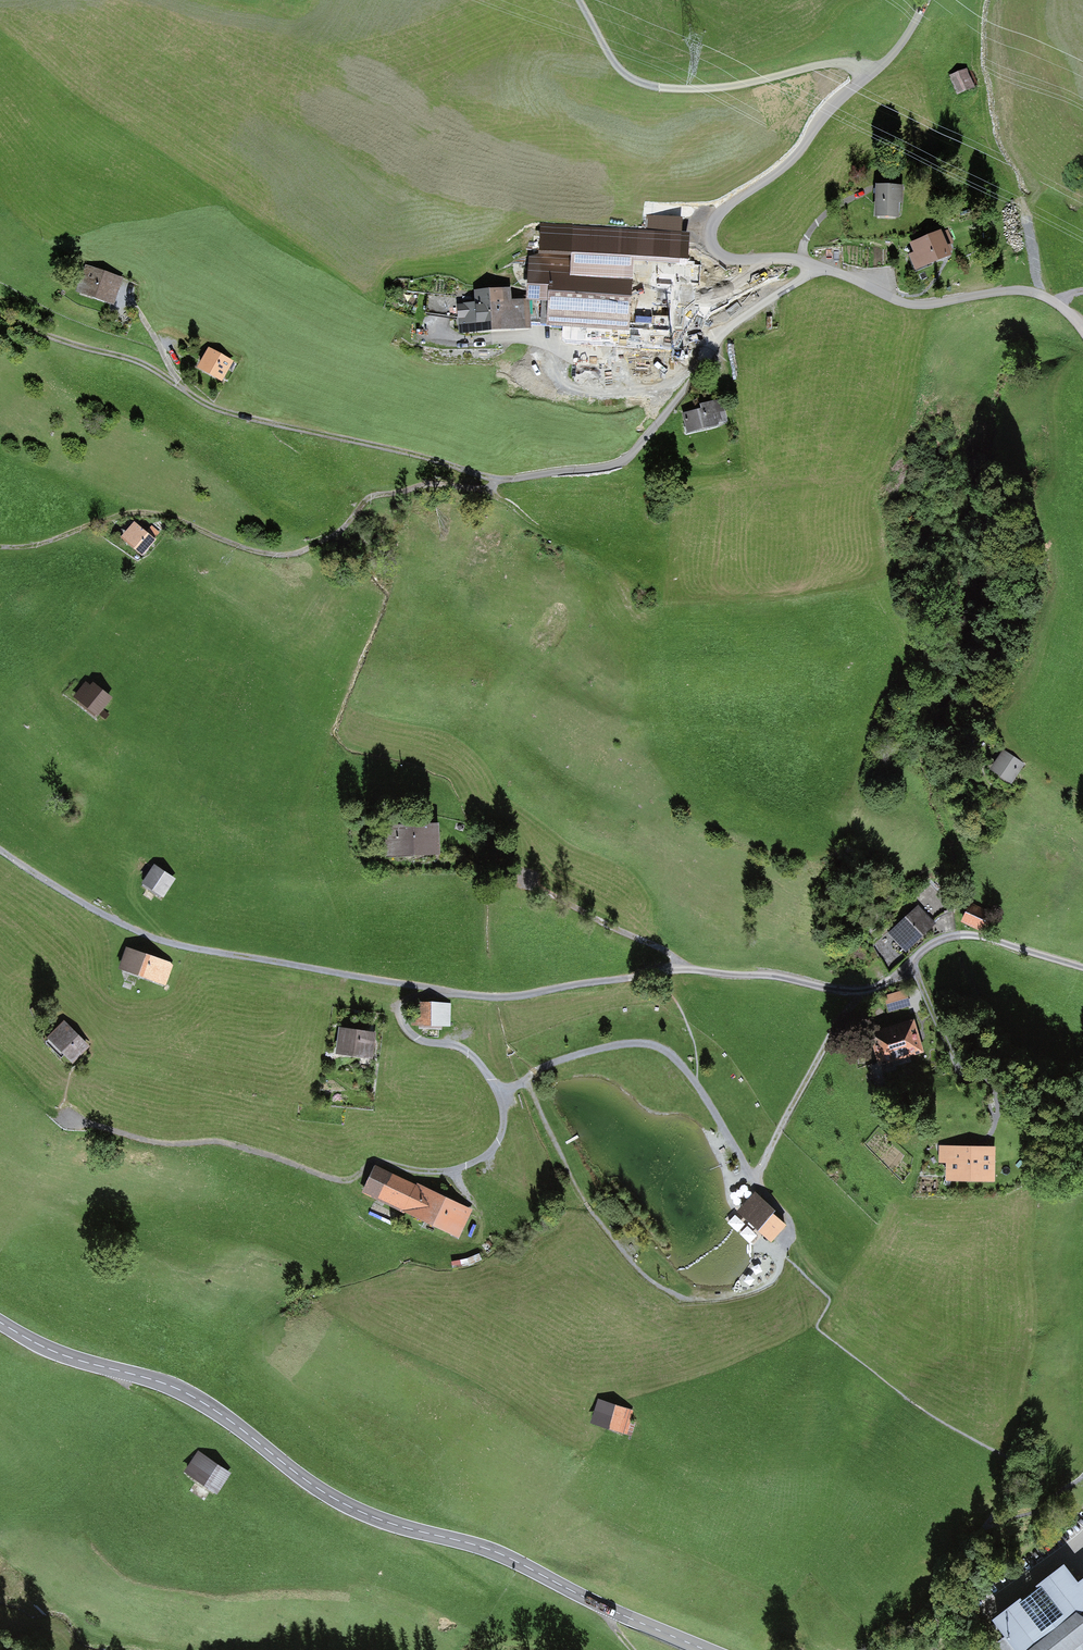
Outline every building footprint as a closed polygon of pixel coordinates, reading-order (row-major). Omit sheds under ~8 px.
[(952,76),(958,91),(977,84),(971,71),(967,73),(966,71),(952,76)] [(879,188),(877,213),(897,214),(897,201),(901,201),(901,189),(879,188)] [(631,257),(688,261),(689,233),(540,224),(539,253),(530,255),(527,285),(522,284),(508,285),(508,291),(508,299),(527,298),(528,322),(550,323),(551,326),(563,327),(563,324),(602,327),(602,320),(655,323),(657,290),(629,289),(631,257)] [(950,230),(914,245),(916,252),(913,254),(913,255),(911,258),(915,268),(947,254),(944,245),(954,241),(950,230)] [(863,268),(892,266),(890,247),(865,250),(864,243),(844,245),(846,265),(863,268)] [(109,299),(113,287),(117,288),(120,280),(89,269),(87,275),(91,277),(87,291),(109,299)] [(524,325),(524,323),(528,322),(527,298),(508,299),(508,291),(470,294),(470,286),(458,286),(456,296),(428,293),(426,313),(451,316),(455,301),(459,301),(461,329),(524,325)] [(665,345),(627,345),(626,378),(664,378),(665,345)] [(210,350),(201,367),(221,378),(230,362),(210,350)] [(704,410),(684,415),(689,431),(708,427),(707,424),(725,420),(720,402),(703,406),(704,410)] [(129,541),(142,552),(157,535),(151,530),(147,535),(134,524),(127,531),(133,537),(129,541)] [(85,683),(76,695),(105,719),(109,714),(102,709),(111,698),(93,684),(90,687),(85,683)] [(1004,753),(995,767),(1011,778),(1021,764),(1004,753)] [(437,826),(414,827),(414,850),(438,849),(437,826)] [(390,850),(414,850),(414,827),(389,828),(390,850)] [(155,866),(145,881),(163,894),(174,879),(155,866)] [(910,899),(919,908),(891,934),(905,948),(938,916),(953,910),(945,893),(941,895),(929,882),(910,899)] [(992,916),(972,906),(965,920),(980,928),(981,926),(986,928),(992,916)] [(126,949),(120,965),(166,982),(172,965),(126,949)] [(643,960),(645,967),(656,964),(654,957),(643,960)] [(887,997),(891,1009),(908,1004),(904,992),(887,997)] [(450,1023),(450,1005),(420,1004),(419,1010),(413,1010),(412,1022),(450,1023)] [(871,1033),(880,1063),(909,1055),(909,1054),(922,1051),(913,1021),(871,1033)] [(52,1036),(73,1058),(86,1045),(64,1023),(59,1029),(63,1034),(57,1041),(52,1036)] [(341,1030),(338,1050),(365,1054),(368,1034),(341,1030)] [(995,1184),(996,1148),(939,1146),(939,1163),(946,1164),(946,1182),(995,1184)] [(377,1167),(367,1188),(460,1232),(472,1208),(434,1190),(431,1194),(377,1167)] [(757,1225),(770,1211),(756,1198),(743,1213),(752,1220),(757,1225)] [(772,1239),(785,1225),(770,1211),(757,1225),(772,1239)] [(615,1406),(599,1400),(593,1420),(609,1425),(615,1406)] [(631,1411),(615,1406),(609,1425),(631,1432),(634,1422),(628,1420),(631,1411)] [(196,1456),(187,1469),(216,1490),(228,1473),(197,1452),(195,1455),(196,1456)] [(1002,1642),(1008,1649),(1082,1649),(1082,1638),(1082,1637),(1082,1626),(1074,1613),(1082,1606),(1082,1582),(1077,1586),(1063,1567),(997,1618),(1010,1635),(1002,1642)]
